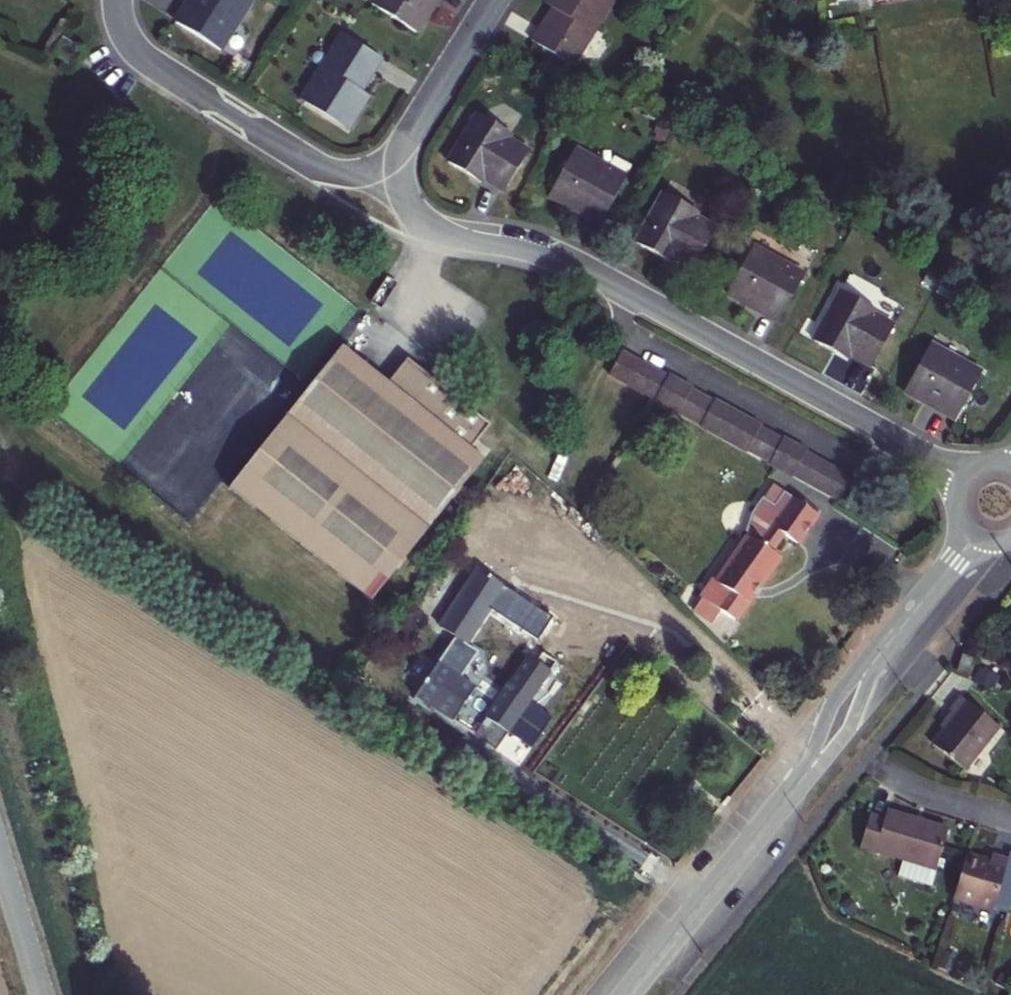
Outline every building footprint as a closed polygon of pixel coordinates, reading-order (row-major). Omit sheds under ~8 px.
[(175,24),(221,52),(251,2),(248,0),(189,0),(175,24)] [(439,0),(376,0),(372,6),(417,34),(439,0)] [(544,2),(553,8),(534,39),(573,64),(594,31),(588,27),(605,0),(545,0),(544,2)] [(380,60),(342,36),(321,69),(328,74),(309,104),(348,129),(368,98),(360,93),(380,60)] [(62,39),(53,56),(68,64),(77,48),(62,39)] [(474,114),(446,160),(465,172),(469,166),(503,187),(525,151),(507,140),(509,136),(474,114)] [(623,178),(575,150),(550,195),(599,223),(623,178)] [(692,213),(660,195),(633,242),(653,253),(657,246),(690,265),(711,228),(690,216),(692,213)] [(753,248),(727,297),(775,322),(801,274),(753,248)] [(872,310),(838,291),(811,340),(832,351),(836,344),(869,362),(889,326),(869,315),(872,310)] [(388,380),(342,343),(233,484),(374,595),(485,454),(474,446),(480,437),(493,420),(411,355),(388,380)] [(981,372),(931,344),(904,393),(954,420),(981,372)] [(607,376),(621,383),(633,360),(620,352),(607,376)] [(634,390),(647,367),(633,360),(621,383),(634,390)] [(658,373),(647,367),(634,390),(645,396),(658,373)] [(656,402),(669,379),(658,373),(645,396),(656,402)] [(667,408),(680,385),(669,379),(656,402),(667,408)] [(667,408),(680,415),(692,392),(680,385),(667,408)] [(692,421),(704,398),(692,392),(680,415),(692,421)] [(716,404),(704,398),(692,421),(703,427),(716,404)] [(715,434),(727,410),(716,404),(703,427),(715,434)] [(715,434),(726,440),(739,417),(727,410),(715,434)] [(737,445),(749,422),(739,417),(726,440),(737,445)] [(737,445),(747,451),(760,428),(749,422),(737,445)] [(760,428),(747,451),(759,458),(772,434),(760,428)] [(783,441),(772,434),(759,458),(771,464),(783,441)] [(492,446),(480,437),(474,446),(485,454),(492,446)] [(781,469),(794,446),(783,441),(771,464),(781,469)] [(781,469),(793,476),(805,452),(794,446),(781,469)] [(804,482),(816,458),(805,452),(793,476),(804,482)] [(816,488),(828,465),(816,458),(804,482),(816,488)] [(840,471),(828,465),(816,488),(827,494),(840,471)] [(840,501),(853,478),(840,471),(827,494),(840,501)] [(719,582),(710,595),(703,606),(717,616),(721,610),(724,612),(728,607),(738,614),(779,556),(770,550),(783,533),(797,543),(815,516),(782,492),(773,505),(751,537),(719,582)] [(746,521),(751,537),(773,505),(762,499),(746,521)] [(710,595),(719,582),(715,579),(694,609),(713,622),(717,616),(703,606),(710,595)] [(728,607),(724,612),(735,619),(738,614),(728,607)] [(446,712),(460,692),(470,677),(456,667),(472,643),(449,628),(423,666),(409,687),(446,712)] [(479,706),(467,724),(520,760),(554,717),(523,697),(548,651),(536,645),(529,652),(518,648),(479,706)] [(970,653),(961,650),(955,666),(964,670),(970,653)] [(467,724),(479,706),(460,692),(446,712),(467,724)] [(963,773),(999,728),(960,697),(943,719),(949,724),(931,747),(963,773)] [(936,869),(947,830),(885,811),(883,819),(868,815),(859,847),(902,860),(936,869)] [(991,863),(966,855),(953,898),(992,910),(1008,860),(993,855),(991,863)] [(936,869),(902,860),(897,875),(931,885),(936,869)]
